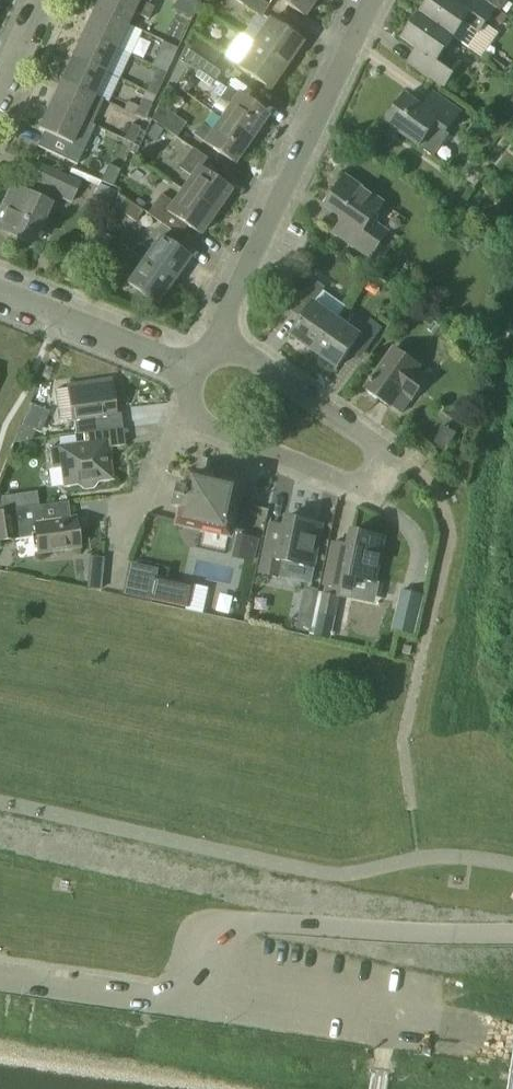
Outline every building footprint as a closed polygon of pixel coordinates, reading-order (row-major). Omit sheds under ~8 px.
[(129,23),(134,12),(149,19),(155,7),(150,4),(152,0),(99,0),(95,9),(128,24),(129,23)] [(267,4),(260,0),(233,0),(258,17),(267,4)] [(315,0),(281,0),(304,16),(315,0)] [(454,38),(470,16),(487,28),(498,11),(483,0),(431,0),(421,14),(454,38)] [(501,11),(502,10),(508,13),(512,6),(512,4),(508,0),(485,0),(501,11)] [(143,31),(129,23),(128,24),(95,9),(84,33),(117,48),(132,55),(143,31)] [(444,52),(454,38),(421,14),(404,39),(427,55),(417,69),(444,88),(461,64),(444,52)] [(254,43),(286,65),(302,42),(270,19),(254,43)] [(106,72),(117,48),(84,33),(73,57),(106,72)] [(193,34),(188,45),(215,65),(223,52),(196,36),(193,34)] [(153,65),(158,67),(168,72),(168,71),(178,49),(164,43),(153,65)] [(270,88),(286,65),(254,43),(238,66),(270,88)] [(215,65),(188,45),(187,48),(180,61),(215,83),(223,70),(215,65)] [(95,95),(106,72),(73,57),(62,80),(95,96),(95,95)] [(155,76),(148,91),(147,92),(157,96),(157,95),(164,80),(155,76)] [(104,99),(95,95),(95,96),(62,80),(51,104),(93,124),(104,99)] [(222,118),(251,139),(268,115),(228,87),(220,98),(231,105),(222,118)] [(461,112),(434,92),(433,93),(435,94),(426,108),(407,94),(386,123),(420,147),(435,157),(450,134),(447,132),(461,112)] [(153,104),(144,100),(136,116),(146,120),(153,104)] [(93,124),(51,104),(39,129),(44,131),(38,146),(77,164),(95,125),(93,124)] [(164,104),(153,120),(177,138),(189,122),(164,104)] [(235,163),(251,139),(222,118),(213,131),(202,124),(195,135),(235,163)] [(142,127),(134,123),(126,139),(135,143),(142,127)] [(163,131),(156,125),(148,136),(156,141),(163,131)] [(183,189),(216,212),(231,190),(218,181),(225,170),(193,148),(180,167),(193,176),(183,189)] [(113,186),(121,168),(109,163),(101,181),(113,186)] [(28,193),(12,186),(0,213),(0,229),(31,244),(50,204),(49,203),(53,195),(72,204),(81,183),(39,164),(32,180),(34,181),(28,193)] [(372,220),(384,203),(348,178),(329,205),(326,204),(326,205),(352,224),(343,237),(372,257),(389,232),(372,220)] [(95,196),(112,204),(118,190),(102,183),(95,196)] [(200,234),(216,212),(183,189),(174,203),(162,194),(148,214),(180,236),(187,225),(200,234)] [(136,222),(143,211),(118,193),(112,205),(136,222)] [(113,237),(102,232),(90,256),(101,261),(113,237)] [(144,259),(174,280),(190,258),(160,237),(144,259)] [(158,304),(174,280),(144,259),(128,283),(158,304)] [(315,351),(338,319),(315,303),(326,287),(314,279),(296,305),(307,313),(292,334),(315,351)] [(338,319),(315,351),(338,367),(354,345),(365,353),(383,328),(372,319),(360,335),(338,319)] [(454,332),(448,339),(455,344),(461,337),(454,332)] [(367,388),(392,405),(404,414),(413,401),(411,400),(413,399),(428,377),(417,369),(419,366),(394,348),(373,379),(372,377),(370,380),(371,381),(367,388)] [(95,432),(123,428),(121,413),(116,413),(111,379),(68,385),(68,387),(62,396),(70,401),(73,421),(93,418),(95,432)] [(36,432),(46,410),(31,404),(22,426),(36,432)] [(16,443),(32,440),(36,432),(22,426),(18,438),(16,443)] [(123,428),(95,432),(84,433),(86,443),(50,448),(51,461),(60,468),(61,467),(64,486),(79,484),(85,489),(93,487),(98,481),(113,479),(108,448),(126,445),(123,428)] [(230,533),(240,486),(193,475),(190,489),(182,487),(184,481),(182,481),(177,506),(170,505),(170,506),(186,509),(183,522),(230,533)] [(0,514),(0,543),(17,540),(17,542),(37,539),(39,552),(80,547),(76,518),(45,522),(43,508),(0,514)] [(315,567),(324,525),(287,517),(282,541),(268,538),(261,573),(282,577),(285,561),(315,567)] [(376,582),(385,537),(353,531),(347,560),(332,557),(326,585),(353,591),(356,578),(376,582)] [(240,558),(255,561),(260,539),(245,535),(240,558)] [(91,555),(87,586),(103,588),(107,557),(91,555)] [(157,580),(152,601),(190,609),(194,588),(157,580)] [(395,629),(417,634),(425,596),(404,591),(395,629)] [(340,597),(325,594),(321,616),(335,619),(340,597)] [(310,635),(314,617),(301,614),(297,632),(310,635)]
